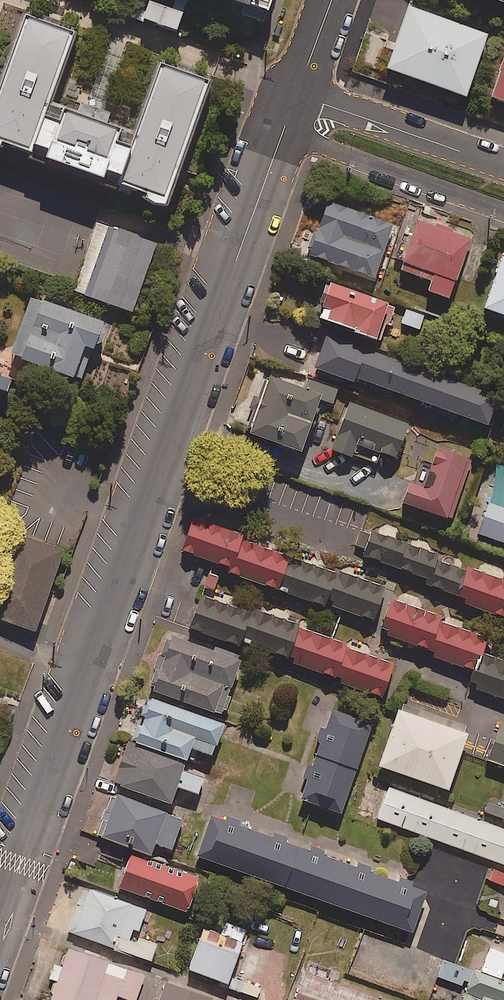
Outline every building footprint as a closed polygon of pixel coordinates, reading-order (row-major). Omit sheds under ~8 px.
[(251,15),(252,12),(268,18),(275,0),(209,0),(251,15)] [(488,36),(409,8),(387,71),(465,99),(488,36)] [(24,13),(0,80),(0,148),(171,209),(217,81),(161,61),(136,131),(112,122),(115,115),(82,103),(78,112),(55,103),(80,33),(24,13)] [(498,47),(491,69),(499,72),(490,100),(503,104),(503,49),(498,47)] [(393,227),(329,203),(309,256),(373,280),(393,227)] [(158,242),(97,221),(73,291),(134,312),(158,242)] [(470,241),(419,222),(401,272),(431,283),(428,293),(449,301),(470,241)] [(503,254),(484,312),(503,319),(503,254)] [(328,286),(316,321),(353,333),(352,337),(374,344),(387,306),(328,286)] [(44,303),(33,299),(13,354),(25,358),(24,361),(82,382),(94,349),(97,350),(107,323),(45,301),(44,303)] [(424,316),(406,310),(401,325),(419,330),(424,316)] [(419,404),(416,412),(433,418),(435,415),(469,428),(471,423),(487,428),(498,398),(327,336),(315,370),(350,383),(352,379),(371,386),(369,391),(391,399),(392,394),(419,404)] [(11,395),(16,381),(0,376),(0,391),(11,395)] [(305,393),(269,381),(249,437),(300,455),(320,400),(332,404),(337,389),(310,379),(305,393)] [(407,426),(349,405),(332,451),(375,466),(380,455),(395,460),(407,426)] [(469,462),(438,451),(432,468),(421,464),(406,507),(448,522),(469,462)] [(503,540),(503,509),(490,504),(480,531),(503,540)] [(279,592),(290,559),(239,541),(240,537),(195,521),(184,553),(229,569),(227,574),(279,592)] [(12,531),(0,563),(0,620),(36,633),(66,550),(12,531)] [(456,597),(466,572),(437,561),(438,559),(372,534),(364,557),(430,582),(428,587),(456,597)] [(290,559),(279,592),(323,608),(325,604),(373,622),(385,589),(336,571),(334,575),(290,559)] [(456,597),(465,601),(464,605),(503,620),(503,583),(467,569),(466,572),(456,597)] [(288,662),(300,630),(252,611),(250,617),(203,598),(190,629),(238,649),(240,642),(288,662)] [(439,620),(391,602),(379,634),(433,654),(432,658),(473,673),(485,641),(438,623),(439,620)] [(300,630),(288,662),(380,699),(393,668),(300,630)] [(238,657),(168,634),(150,688),(220,711),(238,657)] [(486,657),(475,690),(503,701),(503,664),(486,657)] [(131,741),(183,759),(188,745),(211,753),(222,722),(147,695),(131,741)] [(465,731),(397,707),(378,763),(446,787),(465,731)] [(370,723),(329,709),(298,796),(339,810),(370,723)] [(500,721),(487,758),(503,764),(503,722),(500,721)] [(183,759),(131,741),(127,740),(112,781),(169,801),(175,784),(196,791),(202,776),(180,768),(183,759)] [(389,786),(377,817),(503,864),(503,828),(389,786)] [(181,818),(116,794),(101,835),(149,853),(153,841),(170,847),(181,818)] [(274,836),(210,813),(196,853),(410,930),(424,891),(329,856),(330,853),(275,833),(274,836)] [(196,877),(130,853),(118,885),(185,909),(196,877)] [(492,867),(488,879),(503,885),(503,872),(492,867)] [(145,909),(85,886),(69,930),(149,960),(155,943),(135,936),(145,909)] [(225,981),(245,929),(222,921),(218,931),(203,926),(188,967),(225,981)] [(68,948),(50,997),(57,999),(114,999),(116,994),(132,999),(134,999),(143,975),(68,948)] [(500,954),(493,975),(473,967),(461,999),(503,999),(503,956),(500,954)] [(292,999),(410,999),(337,974),(334,981),(303,970),(292,999)] [(142,999),(210,999),(210,998),(150,977),(142,999)] [(259,986),(233,978),(230,988),(256,996),(259,986)]
